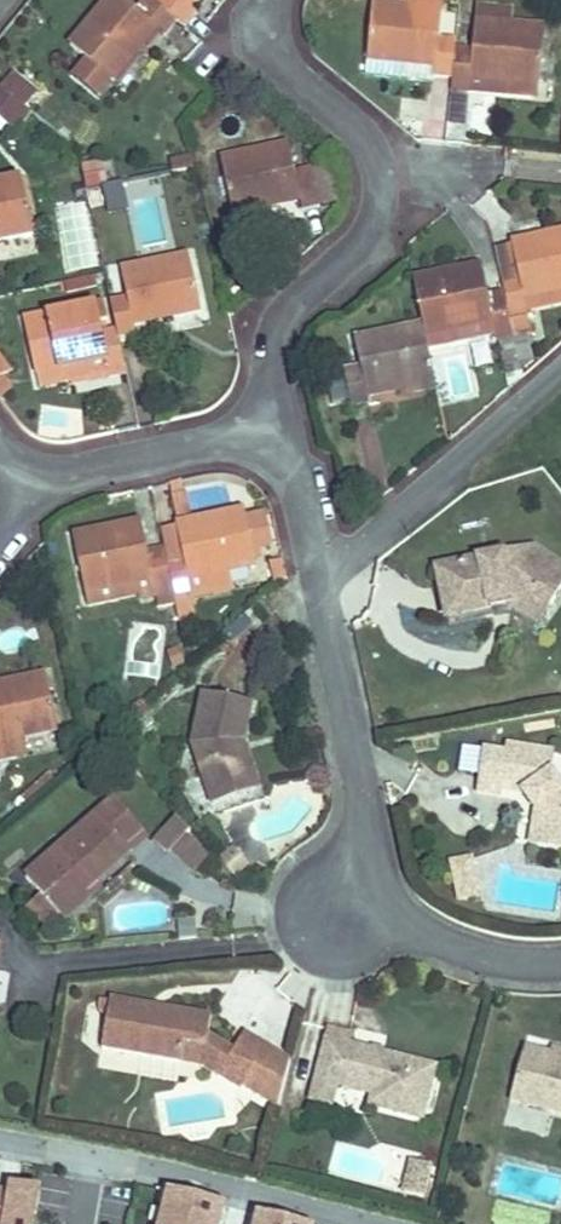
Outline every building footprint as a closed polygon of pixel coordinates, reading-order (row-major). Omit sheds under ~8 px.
[(113,82),(156,29),(165,36),(176,21),(155,4),(150,0),(144,0),(136,11),(123,0),(107,0),(70,46),(87,60),(111,80),(113,82)] [(155,4),(176,21),(185,28),(196,14),(187,7),(193,0),(158,0),(155,4)] [(441,11),(442,0),(405,0),(405,8),(441,11)] [(365,76),(433,83),(434,78),(451,79),(454,50),(455,41),(438,40),(441,11),(405,8),(372,4),(365,76)] [(468,92),(532,98),(533,84),(538,85),(543,29),(509,26),(511,10),(476,7),(471,51),(454,50),(451,79),(451,88),(469,89),(468,92)] [(74,77),(97,96),(111,80),(87,60),(74,77)] [(25,108),(36,93),(11,73),(0,87),(0,89),(25,108)] [(16,132),(31,113),(25,108),(0,89),(0,119),(16,132)] [(451,96),(448,126),(466,127),(468,97),(451,96)] [(220,160),(232,215),(299,200),(301,211),(319,207),(311,170),(294,173),(288,146),(220,160)] [(83,187),(107,181),(101,158),(77,164),(83,187)] [(170,162),(172,173),(193,169),(191,158),(170,162)] [(311,170),(319,207),(338,203),(330,166),(311,170)] [(33,234),(21,179),(0,184),(0,241),(33,234)] [(109,213),(127,209),(121,184),(103,187),(109,213)] [(514,337),(531,334),(527,313),(523,298),(560,290),(560,233),(510,243),(511,247),(518,281),(502,284),(503,292),(505,300),(514,337)] [(494,251),(502,284),(518,281),(511,247),(494,251)] [(116,330),(118,339),(136,336),(133,325),(200,311),(188,256),(120,270),(126,298),(110,302),(116,330)] [(481,266),(413,280),(427,349),(494,336),(495,342),(498,341),(514,337),(505,300),(489,303),(487,295),(481,266)] [(66,293),(96,286),(94,276),(64,283),(66,293)] [(560,305),(560,290),(523,298),(527,313),(560,305)] [(487,295),(489,303),(505,300),(503,292),(487,295)] [(46,373),(104,360),(107,374),(108,377),(125,373),(118,339),(116,330),(108,332),(99,333),(97,323),(106,322),(108,321),(104,303),(25,321),(37,375),(46,373)] [(99,333),(108,332),(106,322),(97,323),(99,333)] [(366,392),(433,378),(427,349),(422,323),(354,338),(360,367),(343,371),(351,409),(369,405),(366,392)] [(498,341),(507,379),(523,376),(514,337),(498,341)] [(11,372),(0,358),(0,376),(11,372)] [(49,387),(107,374),(104,360),(46,373),(49,387)] [(343,410),(351,409),(343,371),(335,372),(343,410)] [(397,386),(400,396),(436,388),(433,378),(397,386)] [(169,483),(172,495),(182,493),(180,481),(169,483)] [(172,495),(174,506),(185,504),(182,493),(172,495)] [(177,520),(187,517),(185,504),(174,506),(177,520)] [(243,510),(175,525),(176,529),(183,562),(167,566),(173,594),(175,604),(178,621),(196,617),(192,599),(232,591),(228,571),(255,565),(252,550),(272,546),(266,518),(246,522),(243,510)] [(140,522),(72,537),(87,606),(138,595),(140,601),(173,594),(167,566),(165,556),(148,559),(140,522)] [(167,566),(183,562),(176,529),(160,532),(163,548),(167,566)] [(148,559),(165,556),(163,548),(147,552),(148,559)] [(442,617),(490,607),(489,600),(509,596),(510,603),(527,614),(538,597),(551,605),(560,590),(560,581),(536,564),(543,554),(534,549),(433,570),(442,617)] [(560,581),(560,566),(543,554),(536,564),(560,581)] [(269,562),(273,583),(286,579),(282,559),(269,562)] [(158,608),(175,604),(173,594),(155,598),(158,608)] [(490,607),(510,603),(509,596),(489,600),(490,607)] [(527,614),(540,622),(551,605),(538,597),(527,614)] [(180,629),(197,625),(196,617),(178,621),(180,629)] [(168,653),(173,668),(184,663),(178,648),(168,653)] [(0,685),(0,742),(24,737),(57,730),(45,675),(0,685)] [(192,745),(208,795),(248,782),(236,747),(238,741),(243,742),(252,702),(203,693),(192,745)] [(27,753),(24,737),(0,742),(0,759),(27,753)] [(208,795),(211,804),(258,788),(243,742),(238,741),(236,747),(248,782),(208,795)] [(477,793),(500,797),(501,790),(523,793),(536,811),(530,846),(554,849),(555,843),(560,838),(560,788),(550,773),(553,753),(506,745),(505,753),(483,749),(477,793)] [(20,797),(25,803),(54,779),(48,773),(20,797)] [(58,914),(63,920),(89,897),(84,891),(93,883),(129,851),(123,844),(141,829),(115,800),(26,878),(43,898),(58,914)] [(156,838),(170,851),(172,849),(185,835),(190,830),(175,817),(156,838)] [(141,829),(123,844),(129,851),(130,852),(147,837),(141,829)] [(185,835),(172,849),(193,869),(206,855),(185,835)] [(218,861),(234,878),(249,865),(233,847),(218,861)] [(451,863),(457,888),(475,884),(470,859),(451,863)] [(84,891),(89,897),(99,889),(93,883),(84,891)] [(457,888),(459,900),(478,896),(475,884),(457,888)] [(30,910),(44,926),(58,914),(43,898),(30,910)] [(101,1049),(181,1063),(184,1043),(206,1047),(211,1016),(162,1007),(161,1012),(153,1011),(154,1006),(110,998),(101,1049)] [(369,1105),(421,1118),(435,1067),(348,1044),(350,1034),(329,1029),(315,1080),(336,1085),(372,1094),(369,1105)] [(242,1087),(262,1099),(271,1085),(251,1073),(267,1046),(244,1032),(217,1076),(241,1090),(242,1087)] [(202,1067),(217,1076),(233,1050),(208,1035),(206,1047),(184,1043),(181,1063),(202,1067)] [(262,1099),(278,1108),(290,1060),(267,1046),(251,1073),(271,1085),(262,1099)] [(560,1114),(560,1058),(550,1055),(524,1048),(510,1100),(560,1114)] [(550,1055),(560,1058),(560,1051),(552,1048),(550,1055)] [(310,1100),(331,1105),(336,1085),(315,1080),(310,1100)] [(544,1132),(547,1111),(507,1104),(503,1124),(544,1132)] [(407,1177),(411,1178),(415,1176),(419,1163),(411,1161),(407,1177)] [(407,1177),(403,1193),(423,1199),(432,1167),(419,1163),(415,1176),(411,1178),(407,1177)] [(132,1187),(62,1175),(54,1223),(126,1223),(132,1187)] [(39,1190),(10,1185),(9,1193),(0,1191),(0,1223),(33,1223),(39,1190)] [(223,1205),(168,1191),(163,1211),(151,1208),(148,1221),(160,1223),(218,1223),(223,1205)] [(258,1214),(255,1223),(296,1223),(258,1214)]
